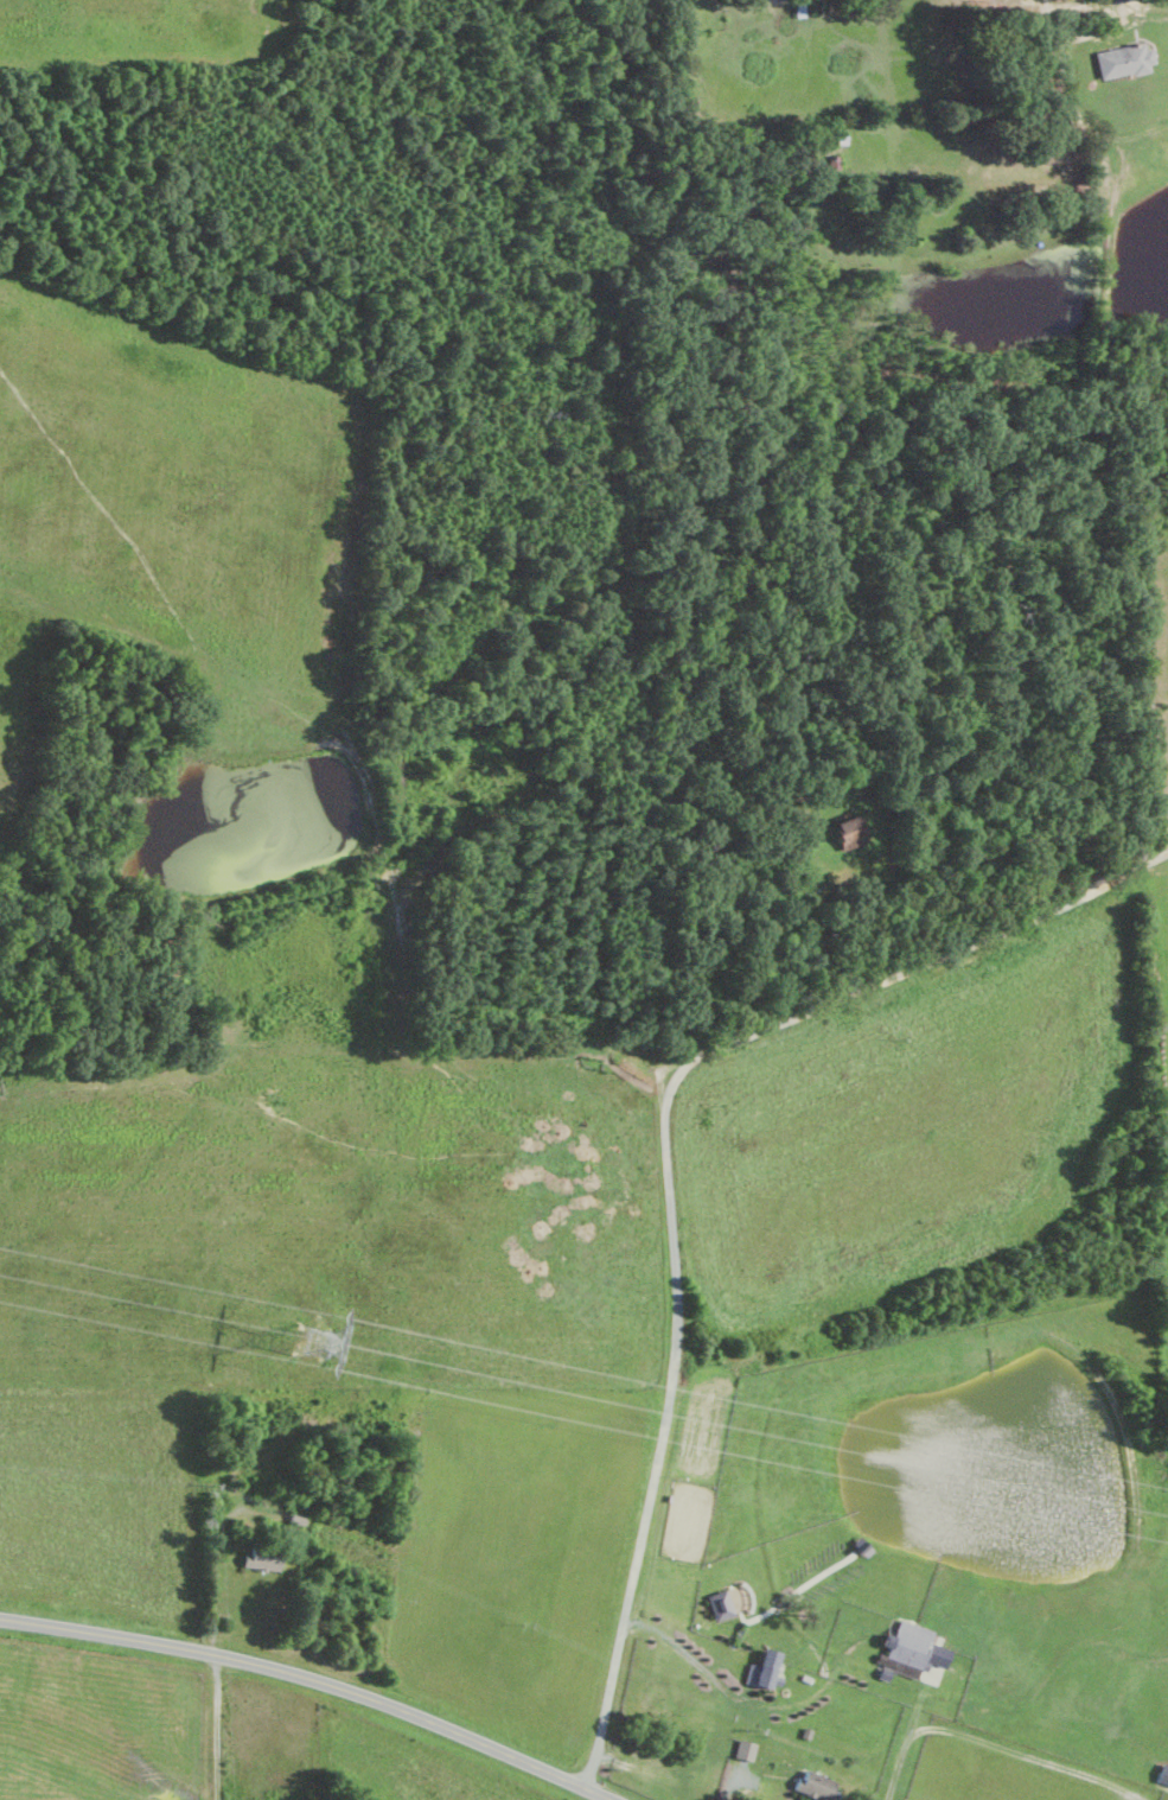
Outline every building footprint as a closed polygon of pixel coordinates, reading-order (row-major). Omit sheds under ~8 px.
[(1103,81),(1156,70),(1150,42),(1097,53),(1103,81)] [(731,1590),(735,1612),(748,1609),(744,1587),(731,1590)] [(709,1595),(714,1618),(734,1614),(729,1591),(709,1595)] [(936,1631),(901,1620),(896,1636),(889,1633),(885,1646),(890,1647),(884,1666),(900,1671),(902,1663),(924,1670),(926,1661),(949,1668),(954,1650),(932,1643),(936,1631)] [(784,1652),(767,1647),(762,1668),(750,1666),(746,1683),(774,1689),(784,1652)] [(754,1761),(757,1743),(739,1740),(736,1758),(754,1761)] [(1164,1765),(1159,1783),(1167,1785),(1167,1766),(1164,1765)] [(805,1769),(797,1792),(819,1799),(835,1799),(841,1782),(805,1769)]
